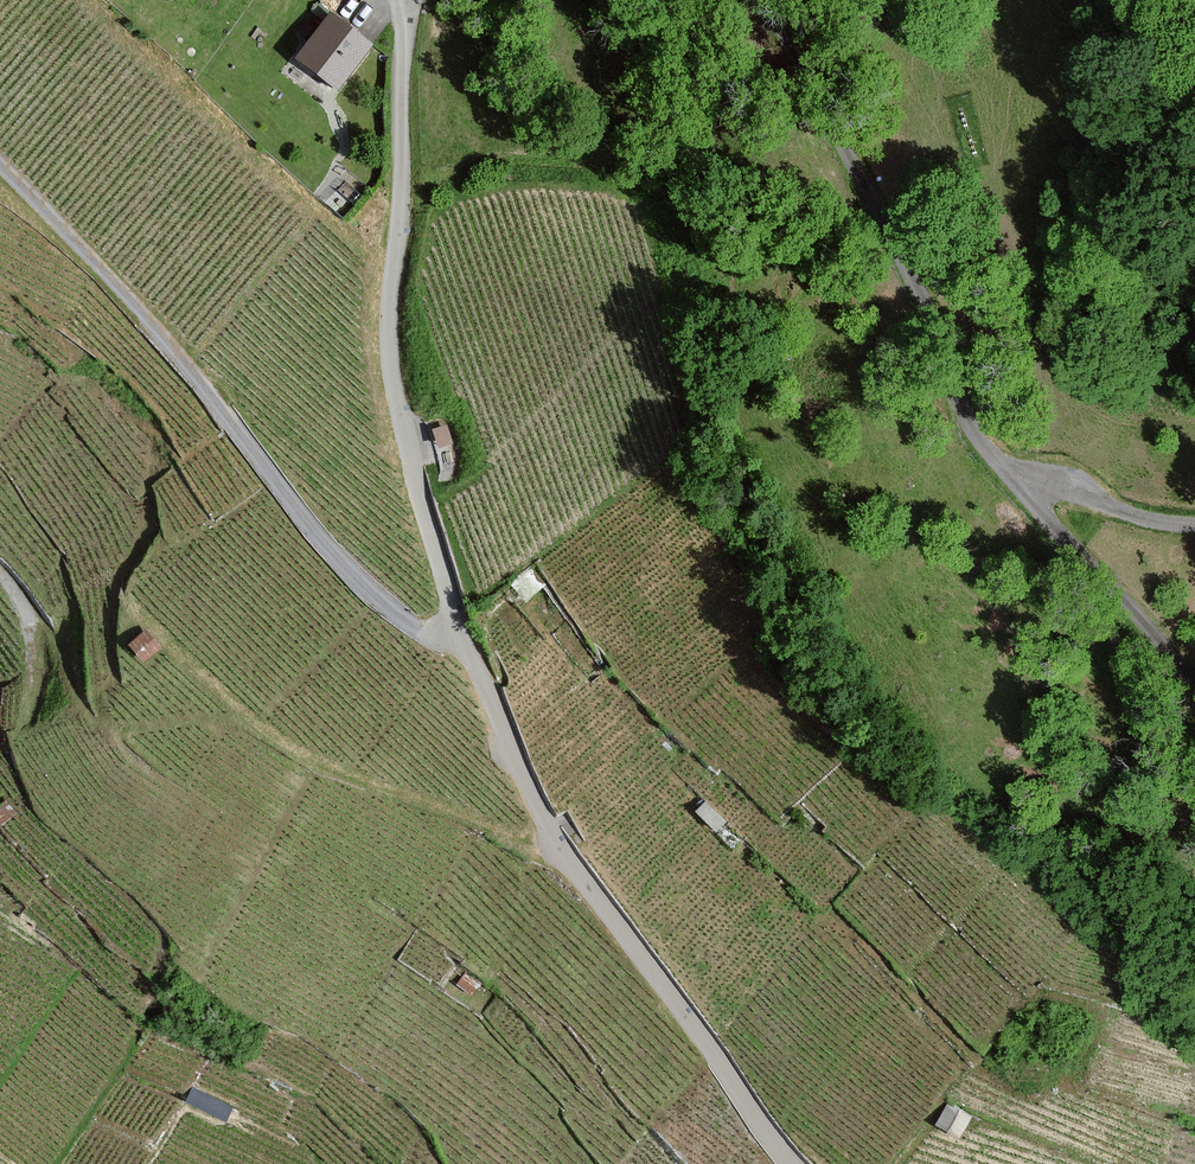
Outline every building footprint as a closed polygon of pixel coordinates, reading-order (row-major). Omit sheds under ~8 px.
[(299,57),(337,86),(369,43),(331,15),(299,57)] [(449,443),(445,427),(435,430),(439,446),(449,443)] [(159,647),(146,631),(130,644),(144,660),(159,647)] [(5,803),(0,807),(0,824),(13,813),(5,803)] [(723,821),(706,804),(697,813),(715,830),(723,821)] [(969,1118),(948,1106),(937,1125),(958,1137),(969,1118)]
